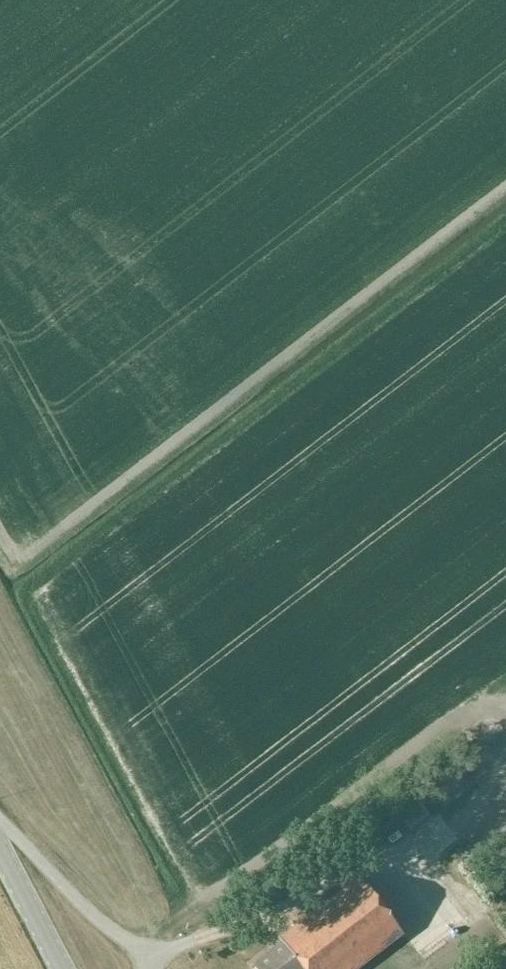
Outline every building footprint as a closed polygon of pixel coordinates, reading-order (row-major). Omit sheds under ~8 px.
[(365,853),(405,825),(410,831),(431,816),(412,790),(392,805),(396,810),(355,839),(365,853)] [(404,935),(360,878),(279,940),(281,942),(253,963),(258,968),(359,968),(404,935)]
